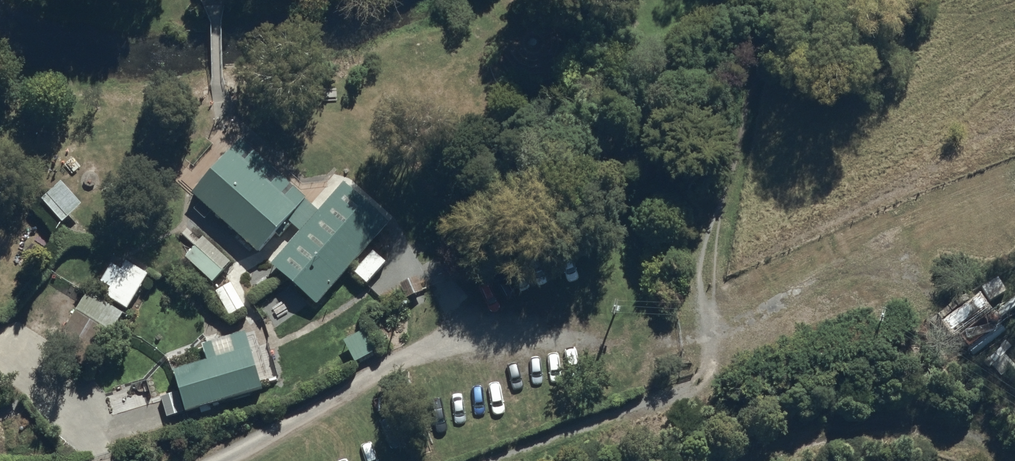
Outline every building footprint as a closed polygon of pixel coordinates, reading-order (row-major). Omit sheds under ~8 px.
[(318,210),(240,140),(190,197),(258,257),(290,221),(305,234),(274,268),(319,308),(393,226),(343,181),(318,210)] [(83,209),(63,185),(43,203),(64,226),(83,209)] [(232,265),(204,240),(185,261),(213,286),(232,265)] [(387,265),(374,254),(354,276),(367,288),(387,265)] [(106,299),(128,313),(149,276),(126,263),(121,272),(111,267),(101,285),(110,291),(106,299)] [(423,293),(416,279),(400,287),(407,301),(423,293)] [(135,322),(89,294),(61,341),(107,368),(135,322)] [(367,333),(344,344),(355,365),(378,354),(367,333)] [(264,394),(247,336),(231,341),(235,354),(173,373),(187,417),(264,394)]
